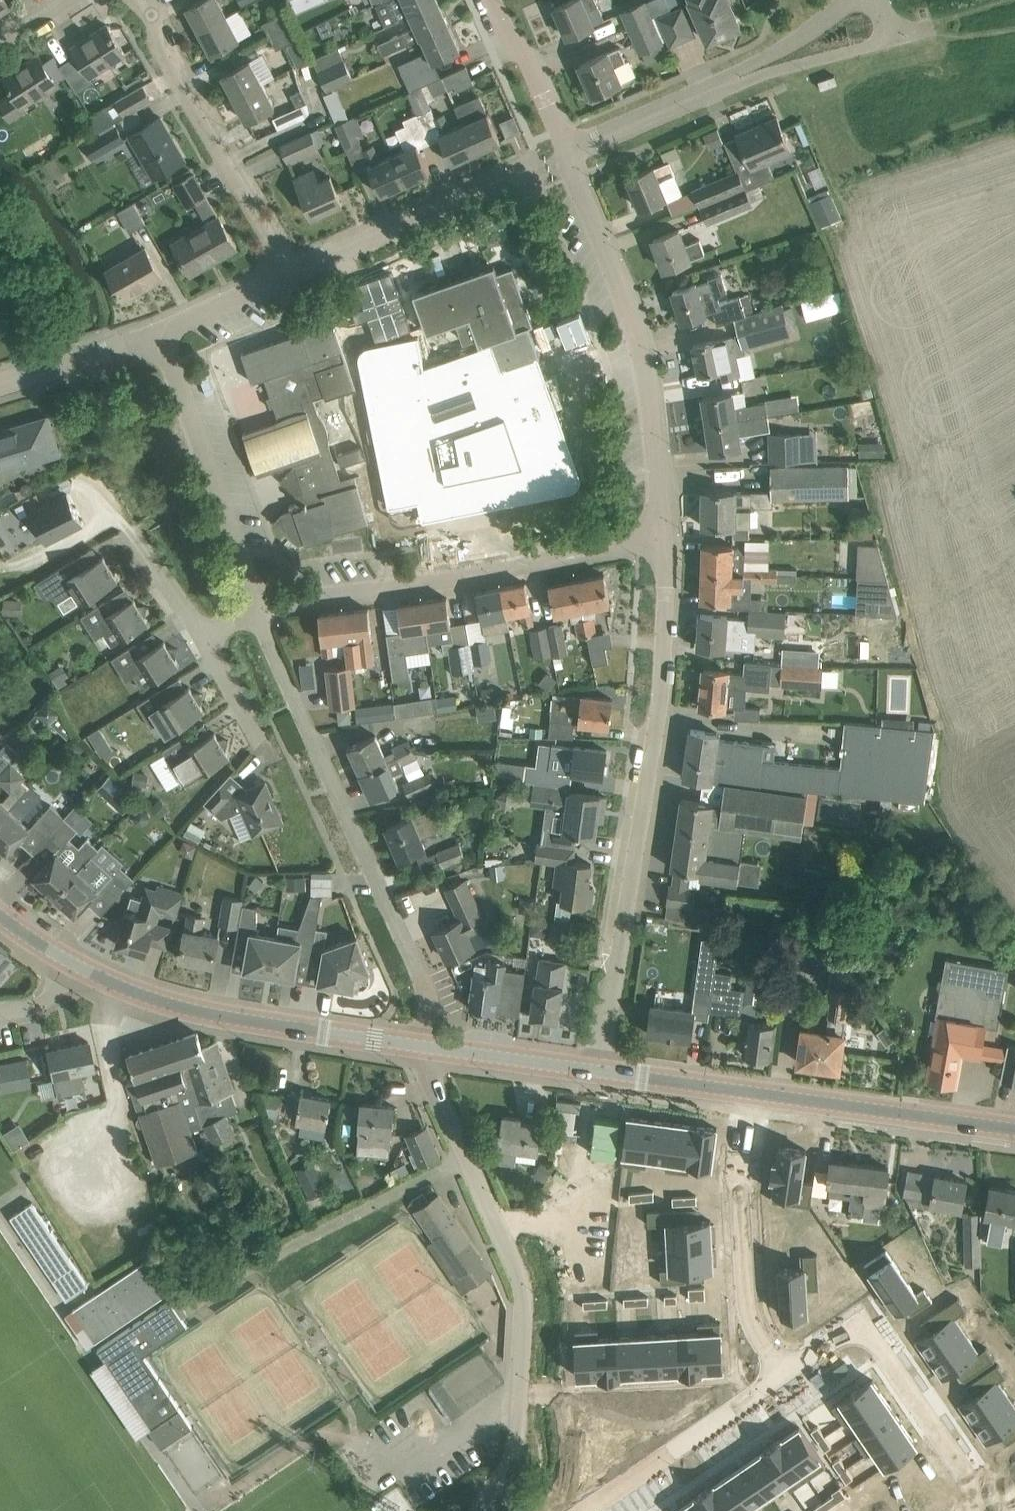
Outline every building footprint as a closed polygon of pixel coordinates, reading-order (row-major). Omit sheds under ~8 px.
[(6,0),(0,0),(0,13),(10,6),(6,0)] [(199,30),(226,15),(218,0),(199,0),(187,6),(199,30)] [(386,26),(410,15),(439,2),(438,0),(404,0),(407,7),(382,18),(386,26)] [(567,36),(594,24),(604,20),(598,6),(595,0),(569,0),(555,6),(567,36)] [(671,8),(667,0),(649,0),(623,11),(630,26),(649,18),(656,15),(671,8)] [(740,26),(730,2),(733,0),(690,0),(708,40),(724,33),(725,36),(739,30),(737,27),(740,26)] [(390,37),(395,48),(420,37),(449,24),(439,2),(410,15),(415,26),(390,37)] [(659,17),(671,44),(695,34),(683,6),(659,17)] [(263,22),(270,35),(289,26),(282,12),(263,22)] [(199,30),(211,53),(238,39),(226,15),(199,30)] [(660,43),(649,18),(630,26),(640,51),(660,43)] [(72,46),(90,75),(125,52),(107,24),(72,46)] [(399,63),(411,89),(434,79),(428,64),(460,50),(449,24),(420,37),(421,38),(422,37),(428,50),(399,63)] [(270,35),(277,49),(296,39),(289,26),(270,35)] [(580,63),(586,78),(581,80),(589,97),(593,99),(611,91),(609,87),(633,76),(635,72),(631,62),(625,60),(619,46),(598,55),(580,63)] [(49,70),(38,53),(3,76),(13,91),(0,99),(0,102),(11,120),(28,109),(24,102),(56,81),(49,70)] [(353,77),(344,57),(318,69),(327,89),(353,77)] [(222,74),(235,97),(263,83),(251,59),(222,74)] [(449,88),(455,86),(457,91),(474,83),(466,65),(443,75),(449,88)] [(416,113),(417,114),(433,107),(423,85),(434,80),(434,79),(411,89),(411,90),(408,91),(417,112),(416,113)] [(235,97),(247,121),(275,106),(263,83),(235,97)] [(455,103),(479,93),(474,83),(451,94),(455,103)] [(101,129),(113,122),(151,100),(142,84),(92,114),(95,117),(94,118),(101,129)] [(336,88),(323,94),(335,119),(348,113),(336,88)] [(310,111),(308,102),(301,89),(292,94),(298,106),(291,110),(297,120),(304,116),(310,111)] [(455,105),(463,123),(476,152),(501,141),(480,94),(455,105)] [(405,149),(393,154),(406,183),(430,172),(417,144),(428,139),(417,114),(416,113),(404,118),(406,124),(396,128),(405,149)] [(476,152),(463,123),(451,129),(444,113),(434,118),(440,133),(439,133),(452,163),(476,152)] [(357,114),(336,123),(346,146),(361,140),(358,133),(364,131),(357,114)] [(130,134),(154,176),(185,158),(173,138),(172,139),(168,132),(169,131),(161,116),(130,134)] [(521,130),(514,116),(501,122),(507,136),(521,130)] [(743,186),(745,190),(758,184),(759,184),(775,177),(767,160),(792,150),(777,117),(737,134),(746,156),(733,162),(737,170),(743,186)] [(796,123),(805,144),(810,142),(801,121),(796,123)] [(85,143),(94,157),(123,139),(113,122),(101,129),(89,136),(91,139),(85,143)] [(281,145),(288,160),(326,143),(319,127),(281,145)] [(713,153),(727,149),(719,127),(706,131),(713,153)] [(406,183),(393,154),(381,160),(374,145),(363,149),(370,165),(369,165),(381,194),(406,183)] [(656,168),(655,166),(628,177),(633,191),(630,194),(634,203),(639,203),(640,207),(666,196),(660,181),(676,175),(670,162),(656,168)] [(319,181),(314,169),(295,177),(313,216),(343,202),(331,176),(319,181)] [(743,186),(737,170),(694,190),(701,204),(743,186)] [(175,185),(187,205),(206,194),(194,174),(175,185)] [(701,204),(709,222),(753,202),(752,200),(764,195),(759,184),(758,184),(745,190),(743,186),(701,204)] [(843,218),(831,191),(811,200),(822,227),(843,218)] [(145,223),(133,201),(117,210),(130,232),(145,223)] [(174,242),(190,271),(215,257),(216,259),(237,247),(219,216),(174,242)] [(653,238),(665,268),(690,259),(689,258),(704,252),(699,238),(685,243),(679,228),(653,238)] [(163,276),(144,245),(106,267),(118,288),(117,289),(119,293),(121,292),(125,299),(143,288),(142,285),(149,281),(150,284),(163,276)] [(427,331),(459,320),(465,339),(479,335),(482,343),(492,372),(502,368),(503,369),(538,357),(540,355),(530,326),(534,325),(513,267),(497,272),(494,264),(414,292),(427,331)] [(713,311),(717,324),(735,319),(754,311),(749,293),(721,302),(719,296),(727,290),(722,273),(708,278),(709,281),(697,285),(696,283),(673,290),(682,320),(713,311)] [(543,277),(532,281),(536,292),(547,288),(543,277)] [(784,307),(782,302),(754,311),(735,319),(743,348),(792,334),(790,327),(784,307)] [(326,394),(327,397),(356,388),(336,330),(333,321),(303,332),(303,331),(242,351),(252,381),(265,377),(271,395),(267,396),(271,406),(274,405),(279,419),(276,420),(244,431),(258,474),(291,463),(294,462),(294,464),(281,479),(297,493),(298,492),(301,501),(290,505),(291,510),(283,513),(277,520),(300,541),(301,540),(304,538),(306,543),(336,533),(336,532),(355,526),(341,478),(329,443),(329,437),(329,434),(328,430),(328,427),(326,424),(324,418),(319,412),(314,398),(326,394)] [(693,344),(699,373),(722,368),(723,377),(739,373),(731,337),(717,340),(717,339),(693,344)] [(363,370),(363,374),(364,379),(390,504),(420,498),(423,516),(556,489),(548,451),(569,444),(538,357),(503,369),(502,368),(492,372),(482,343),(439,358),(435,347),(372,360),(369,362),(366,363),(365,365),(364,368),(363,370)] [(703,396),(708,425),(768,415),(766,401),(747,404),(745,390),(733,392),(733,391),(703,396)] [(54,434),(48,415),(44,417),(45,420),(36,423),(35,419),(1,429),(3,434),(0,435),(0,465),(22,458),(24,464),(60,453),(54,434)] [(708,425),(712,451),(741,447),(739,434),(770,429),(768,415),(708,425)] [(770,432),(771,461),(802,460),(802,431),(770,432)] [(771,496),(850,497),(850,492),(855,492),(855,488),(853,488),(853,483),(854,483),(854,478),(850,478),(850,466),(772,466),(771,492),(771,496)] [(704,525),(751,526),(752,509),(734,509),(734,505),(771,505),(771,496),(771,492),(734,492),(734,490),(704,490),(704,525)] [(67,493),(31,511),(47,541),(83,523),(67,493)] [(27,513),(23,503),(16,506),(20,516),(27,513)] [(860,543),(858,577),(867,577),(888,578),(878,544),(860,543)] [(704,544),(703,572),(732,573),(744,574),(744,573),(777,574),(777,568),(771,568),(745,567),(745,561),(745,553),(739,545),(734,545),(724,544),(704,544)] [(75,558),(34,582),(42,595),(54,598),(63,592),(66,595),(83,584),(91,597),(107,587),(111,587),(112,583),(119,579),(115,573),(117,563),(107,561),(103,555),(81,569),(75,558)] [(703,572),(702,600),(722,600),(727,601),(727,608),(743,609),(744,581),(744,574),(732,573),(703,572)] [(744,574),(744,581),(750,581),(751,581),(778,581),(778,574),(777,574),(744,573),(744,574)] [(597,634),(594,616),(595,616),(594,606),(610,603),(604,574),(577,579),(588,636),(597,634)] [(858,577),(856,613),(870,614),(871,595),(866,595),(867,577),(858,577)] [(867,577),(866,595),(871,595),(870,614),(898,616),(893,596),(888,578),(867,577)] [(555,613),(570,611),(572,620),(575,620),(579,637),(588,636),(577,579),(549,584),(555,613)] [(525,582),(501,587),(509,628),(507,615),(521,612),(523,625),(534,623),(525,582)] [(509,628),(501,587),(477,592),(485,633),(509,628)] [(447,597),(421,600),(427,642),(453,638),(447,597)] [(81,615),(96,638),(113,627),(121,639),(149,622),(145,616),(148,606),(137,603),(134,598),(112,611),(105,600),(88,611),(81,615)] [(402,630),(386,633),(393,679),(409,677),(407,665),(405,652),(428,648),(427,642),(421,600),(398,604),(398,606),(401,624),(402,630)] [(374,659),(368,608),(344,611),(347,639),(349,662),(374,659)] [(749,619),(748,633),(756,634),(785,636),(787,612),(750,609),(749,619)] [(347,639),(344,611),(319,614),(324,655),(334,654),(333,640),(347,639)] [(701,613),(698,645),(718,647),(725,647),(741,648),(752,649),(752,646),(755,646),(756,634),(748,633),(749,619),(743,618),(727,617),(727,615),(721,615),(701,613)] [(569,652),(563,622),(549,625),(555,655),(569,652)] [(530,629),(535,658),(552,655),(547,626),(530,629)] [(470,642),(469,642),(473,671),(477,671),(477,675),(490,673),(488,663),(492,662),(489,639),(471,643),(470,642)] [(112,658),(126,680),(144,669),(152,681),(179,664),(176,659),(178,648),(168,646),(164,640),(142,654),(135,643),(112,658)] [(473,671),(469,642),(449,645),(450,654),(453,675),(473,671)] [(591,648),(594,663),(609,660),(606,645),(591,648)] [(782,663),(816,665),(817,649),(783,648),(782,663)] [(727,686),(770,689),(771,676),(782,677),(781,683),(822,687),(824,667),(802,665),(783,663),(772,662),(745,660),(744,672),(703,669),(700,706),(725,708),(727,686)] [(327,668),(331,707),(355,705),(350,665),(327,668)] [(137,703),(152,726),(169,715),(177,727),(205,710),(201,704),(204,694),(193,691),(190,686),(168,700),(160,689),(137,703)] [(455,695),(437,698),(439,711),(458,708),(455,695)] [(613,698),(593,696),(581,695),(581,696),(563,695),(563,697),(552,697),(550,735),(574,737),(575,723),(610,726),(613,698)] [(436,696),(394,702),(397,716),(438,710),(436,696)] [(393,702),(376,704),(378,720),(395,718),(393,702)] [(495,703),(481,705),(483,720),(497,717),(495,703)] [(339,710),(340,721),(351,720),(350,709),(339,710)] [(723,793),(806,805),(808,790),(818,791),(865,795),(894,798),(900,798),(920,800),(925,801),(935,729),(931,729),(932,721),(920,720),(919,728),(846,721),(843,745),(840,745),(840,750),(843,750),(840,770),(762,759),(764,743),(734,739),(734,740),(717,738),(718,732),(691,729),(689,742),(686,742),(684,758),(687,759),(684,776),(725,782),(723,793)] [(100,726),(88,733),(95,744),(106,737),(100,726)] [(530,726),(530,736),(543,736),(543,727),(530,726)] [(9,740),(0,732),(0,749),(9,740)] [(162,749),(185,784),(230,756),(227,750),(229,740),(218,737),(215,732),(193,746),(186,734),(162,749)] [(349,746),(361,772),(413,748),(409,739),(393,746),(392,741),(381,746),(375,734),(349,746)] [(526,763),(524,780),(571,785),(572,772),(603,776),(607,750),(553,742),(552,751),(539,750),(537,765),(526,763)] [(361,772),(372,797),(398,785),(393,774),(404,769),(402,764),(417,757),(413,748),(361,772)] [(19,798),(30,785),(24,779),(27,775),(11,761),(8,765),(0,758),(0,781),(11,792),(2,801),(0,799),(0,819),(19,798)] [(512,778),(515,762),(497,759),(494,776),(512,778)] [(436,786),(430,773),(405,784),(411,798),(436,786)] [(110,775),(99,786),(125,810),(136,799),(110,775)] [(524,780),(521,796),(532,797),(531,804),(552,807),(551,812),(560,813),(558,830),(576,832),(576,833),(580,834),(580,833),(595,835),(599,808),(604,809),(606,796),(570,791),(571,785),(524,780)] [(204,802),(222,818),(243,809),(254,833),(283,821),(266,781),(233,795),(220,784),(204,802)] [(8,852),(17,842),(22,842),(22,836),(30,827),(17,815),(26,805),(32,805),(33,806),(42,796),(30,785),(19,798),(0,819),(0,845),(8,852)] [(808,790),(806,805),(723,793),(722,804),(713,803),(714,802),(682,798),(672,867),(675,867),(690,869),(690,870),(703,871),(702,876),(738,881),(759,883),(762,862),(741,859),(746,826),(802,834),(804,821),(814,822),(816,806),(818,791),(808,790)] [(33,823),(47,836),(65,816),(51,804),(33,823)] [(447,827),(438,807),(413,817),(412,816),(387,827),(400,859),(425,848),(421,838),(447,827)] [(136,810),(133,817),(135,822),(141,825),(147,823),(150,817),(147,811),(141,808),(136,810)] [(92,855),(99,847),(88,838),(80,847),(73,840),(70,841),(70,837),(71,837),(78,829),(65,816),(47,836),(44,839),(57,850),(55,852),(56,853),(49,861),(43,861),(43,867),(34,876),(47,888),(46,889),(54,896),(92,855)] [(466,855),(460,841),(437,851),(443,865),(466,855)] [(565,845),(544,842),(538,841),(535,860),(556,863),(554,884),(563,886),(561,900),(558,900),(555,917),(569,919),(571,902),(591,905),(593,886),(588,886),(591,863),(563,859),(565,845)] [(92,855),(54,896),(62,904),(63,903),(76,914),(84,905),(91,904),(90,898),(101,886),(115,898),(133,879),(119,866),(112,873),(92,855)] [(675,867),(673,885),(669,884),(667,902),(680,904),(678,917),(710,922),(712,908),(694,906),(697,888),(688,887),(690,870),(675,867)] [(310,887),(310,874),(286,875),(286,888),(310,887)] [(447,888),(461,919),(435,931),(448,959),(474,947),(467,932),(486,924),(466,879),(447,888)] [(127,909),(117,943),(147,953),(151,941),(166,946),(172,927),(156,922),(160,910),(176,915),(182,892),(147,881),(142,899),(131,896),(127,909)] [(295,977),(298,959),(322,963),(319,982),(354,988),(354,987),(358,987),(361,987),(364,987),(366,986),(368,984),(369,983),(370,981),(371,978),(371,977),(371,975),(369,969),(370,969),(358,935),(325,947),(328,930),(317,928),(323,895),(311,894),(295,938),(277,935),(270,973),(295,977)] [(221,923),(238,926),(243,898),(226,895),(221,923)] [(258,932),(257,906),(243,903),(235,948),(248,950),(244,968),(270,973),(277,935),(258,932)] [(180,957),(214,963),(219,936),(200,932),(202,917),(189,914),(186,930),(185,930),(180,957)] [(703,937),(697,981),(714,984),(715,970),(719,939),(703,937)] [(531,1015),(558,1019),(567,961),(540,957),(531,1015)] [(985,1026),(998,1028),(1009,969),(946,958),(941,985),(937,1010),(941,1010),(940,1018),(985,1026)] [(476,964),(470,1007),(495,1011),(496,1007),(519,1010),(519,1011),(520,1012),(526,971),(505,968),(506,963),(488,960),(487,966),(476,964)] [(710,1010),(742,1014),(739,1037),(747,1038),(745,1054),(770,1057),(774,1023),(757,1021),(759,1004),(746,1002),(747,989),(731,987),(733,973),(715,970),(714,984),(710,1010)] [(799,1061),(803,1062),(804,1064),(809,1065),(812,1063),(827,1065),(828,1067),(833,1068),(835,1066),(839,1066),(839,1064),(844,1065),(846,1049),(842,1048),(850,988),(830,985),(828,999),(831,1000),(827,1031),(803,1028),(799,1061)] [(649,1033),(691,1038),(695,1010),(652,1004),(649,1033)] [(985,1026),(940,1018),(929,1079),(955,1083),(961,1052),(980,1055),(985,1026)] [(203,1046),(202,1045),(198,1032),(129,1055),(136,1077),(128,1079),(157,1164),(199,1149),(192,1129),(205,1124),(197,1103),(207,1100),(202,1084),(201,1085),(200,1081),(205,1079),(203,1073),(198,1075),(192,1059),(196,1058),(194,1049),(203,1046)] [(88,1040),(46,1050),(52,1078),(54,1078),(57,1094),(84,1088),(81,1072),(95,1069),(88,1040)] [(197,1103),(205,1124),(206,1128),(215,1143),(220,1153),(222,1158),(243,1147),(227,1113),(221,1095),(234,1091),(216,1040),(202,1045),(203,1046),(194,1049),(196,1058),(192,1059),(198,1075),(203,1073),(205,1079),(200,1081),(201,1085),(202,1084),(207,1100),(197,1103)] [(45,1043),(25,1047),(26,1055),(47,1052),(45,1043)] [(1007,1046),(991,1043),(988,1056),(1005,1059),(1007,1046)] [(1009,1046),(1007,1046),(1005,1059),(1001,1079),(1014,1082),(1014,1045),(1010,1044),(1009,1046)] [(0,1064),(0,1090),(12,1087),(11,1080),(29,1076),(26,1059),(0,1064)] [(299,1111),(297,1120),(327,1125),(332,1098),(302,1092),(301,1093),(290,1091),(287,1109),(299,1111)] [(344,1136),(358,1136),(358,1102),(344,1102),(344,1136)] [(358,1129),(359,1130),(357,1152),(390,1155),(392,1132),(393,1133),(395,1105),(361,1103),(358,1129)] [(628,1115),(623,1154),(646,1157),(651,1118),(628,1115)] [(502,1128),(500,1127),(500,1132),(501,1132),(497,1161),(516,1164),(518,1147),(538,1149),(541,1125),(520,1122),(520,1118),(504,1116),(502,1128)] [(651,1118),(646,1157),(668,1160),(673,1121),(651,1118)] [(13,1148),(29,1137),(18,1121),(2,1131),(13,1148)] [(673,1121),(668,1160),(687,1162),(687,1163),(689,1163),(694,1123),(693,1123),(673,1121)] [(694,1123),(689,1163),(712,1166),(718,1126),(706,1124),(694,1123)] [(440,1156),(427,1125),(406,1134),(420,1165),(440,1156)] [(200,1131),(208,1146),(215,1143),(206,1128),(200,1131)] [(208,1146),(199,1149),(203,1160),(220,1153),(215,1143),(208,1146)] [(771,1172),(770,1177),(774,1177),(772,1192),(776,1192),(797,1195),(798,1195),(797,1203),(811,1205),(814,1181),(803,1180),(808,1147),(804,1147),(780,1144),(778,1158),(773,1157),(772,1161),(773,1161),(771,1172)] [(884,1207),(889,1167),(831,1160),(829,1180),(832,1180),(830,1195),(845,1197),(846,1185),(853,1186),(850,1211),(864,1213),(865,1204),(884,1207)] [(296,1170),(310,1200),(329,1191),(314,1161),(296,1170)] [(905,1194),(910,1203),(926,1206),(927,1201),(961,1208),(966,1181),(936,1175),(936,1179),(925,1177),(925,1173),(909,1170),(905,1194)] [(990,1215),(987,1230),(1004,1233),(1007,1218),(1014,1220),(1014,1189),(991,1185),(985,1214),(990,1215)] [(468,1287),(484,1276),(490,1272),(482,1258),(439,1193),(415,1209),(435,1239),(460,1275),(468,1287)] [(641,1194),(629,1195),(629,1203),(641,1202),(641,1194)] [(653,1194),(641,1194),(641,1202),(653,1202),(653,1194)] [(696,1199),(684,1200),(684,1208),(696,1207),(696,1199)] [(684,1200),(672,1200),(672,1208),(682,1208),(684,1208),(684,1200)] [(88,1284),(32,1201),(11,1216),(67,1299),(88,1284)] [(318,1205),(311,1209),(315,1218),(322,1215),(318,1205)] [(672,1208),(657,1210),(658,1224),(666,1223),(667,1246),(714,1243),(712,1217),(708,1218),(683,1219),(682,1208),(672,1208)] [(965,1212),(966,1264),(982,1264),(981,1212),(965,1212)] [(821,1238),(823,1285),(843,1284),(841,1237),(821,1238)] [(668,1268),(660,1268),(661,1282),(676,1281),(686,1281),(686,1270),(710,1268),(711,1269),(715,1268),(714,1243),(667,1246),(668,1268)] [(887,1248),(865,1263),(881,1286),(887,1295),(884,1297),(893,1310),(905,1303),(912,1313),(917,1309),(933,1298),(925,1287),(917,1292),(887,1248)] [(781,1296),(778,1297),(778,1311),(782,1311),(782,1313),(808,1311),(807,1288),(819,1288),(817,1253),(803,1253),(804,1266),(779,1267),(780,1286),(781,1296)] [(147,1258),(73,1308),(95,1341),(165,1294),(169,1290),(147,1258)] [(697,1286),(689,1287),(690,1299),(698,1298),(697,1286)] [(705,1286),(697,1286),(698,1298),(705,1298),(705,1286)] [(677,1293),(665,1294),(665,1302),(677,1301),(677,1293)] [(648,1295),(636,1296),(637,1304),(648,1303),(648,1295)] [(636,1296),(624,1296),(625,1304),(637,1304),(636,1296)] [(607,1297),(595,1298),(596,1306),(608,1305),(607,1297)] [(595,1298),(583,1299),(584,1307),(596,1306),(595,1298)] [(931,1330),(915,1339),(929,1360),(968,1333),(957,1316),(963,1311),(954,1298),(924,1320),(931,1330)] [(149,1427),(162,1446),(192,1425),(144,1354),(187,1325),(170,1299),(98,1348),(140,1410),(142,1408),(148,1418),(147,1418),(152,1425),(149,1427)] [(721,1321),(698,1322),(699,1332),(700,1332),(702,1370),(703,1370),(703,1368),(723,1367),(721,1321)] [(599,1328),(576,1329),(579,1376),(599,1374),(599,1376),(600,1376),(598,1337),(599,1337),(599,1328)] [(699,1332),(679,1333),(681,1371),(702,1370),(700,1332),(699,1332)] [(679,1333),(659,1334),(661,1371),(680,1370),(680,1371),(681,1371),(679,1333)] [(968,1333),(929,1360),(943,1380),(958,1369),(964,1379),(995,1358),(987,1346),(980,1350),(968,1333)] [(659,1334),(638,1335),(641,1372),(661,1371),(659,1334)] [(638,1335),(618,1336),(620,1374),(622,1374),(622,1373),(641,1372),(638,1335)] [(599,1337),(598,1337),(600,1376),(620,1374),(618,1336),(599,1337)] [(974,1393),(958,1403),(972,1423),(1012,1397),(1000,1379),(1006,1375),(998,1362),(967,1383),(974,1393)] [(872,1377),(833,1404),(845,1423),(849,1420),(848,1419),(884,1395),(872,1377)] [(884,1395),(848,1419),(849,1420),(858,1433),(859,1434),(863,1432),(894,1410),(884,1395)] [(972,1423),(986,1444),(1001,1433),(1008,1443),(1014,1438),(1014,1401),(1012,1397),(972,1423)] [(858,1433),(854,1436),(866,1453),(866,1454),(874,1449),(874,1448),(905,1426),(894,1410),(863,1432),(859,1434),(858,1433)] [(818,1425),(812,1429),(818,1439),(825,1435),(818,1425)] [(782,1436),(808,1476),(826,1464),(800,1426),(783,1437),(782,1436)] [(905,1426),(874,1448),(874,1449),(885,1465),(917,1443),(905,1426)] [(170,1447),(191,1493),(223,1478),(202,1432),(170,1447)] [(825,1435),(818,1439),(825,1449),(832,1445),(825,1435)] [(782,1436),(765,1448),(786,1480),(785,1480),(790,1488),(808,1476),(782,1436)] [(764,1450),(748,1461),(769,1491),(785,1480),(786,1480),(765,1448),(763,1449),(764,1450)] [(920,1448),(888,1469),(900,1486),(932,1464),(920,1448)] [(840,1457),(833,1461),(840,1471),(847,1466),(840,1457)] [(748,1461),(731,1472),(752,1503),(769,1491),(748,1461)] [(932,1464),(900,1486),(911,1502),(943,1480),(932,1464)] [(847,1466),(840,1471),(847,1481),(854,1476),(847,1466)] [(713,1483),(733,1510),(740,1510),(752,1503),(731,1472),(715,1483),(715,1482),(713,1483)] [(911,1502),(917,1510),(932,1510),(953,1496),(943,1480),(911,1502)] [(697,1494),(708,1510),(733,1510),(713,1483),(697,1494)] [(834,1493),(824,1500),(829,1507),(839,1500),(834,1493)] [(680,1507),(682,1510),(708,1510),(697,1494),(696,1494),(697,1496),(680,1507)] [(932,1510),(963,1510),(953,1496),(932,1510)] [(814,1507),(817,1510),(822,1510),(829,1507),(824,1500),(814,1507)]
